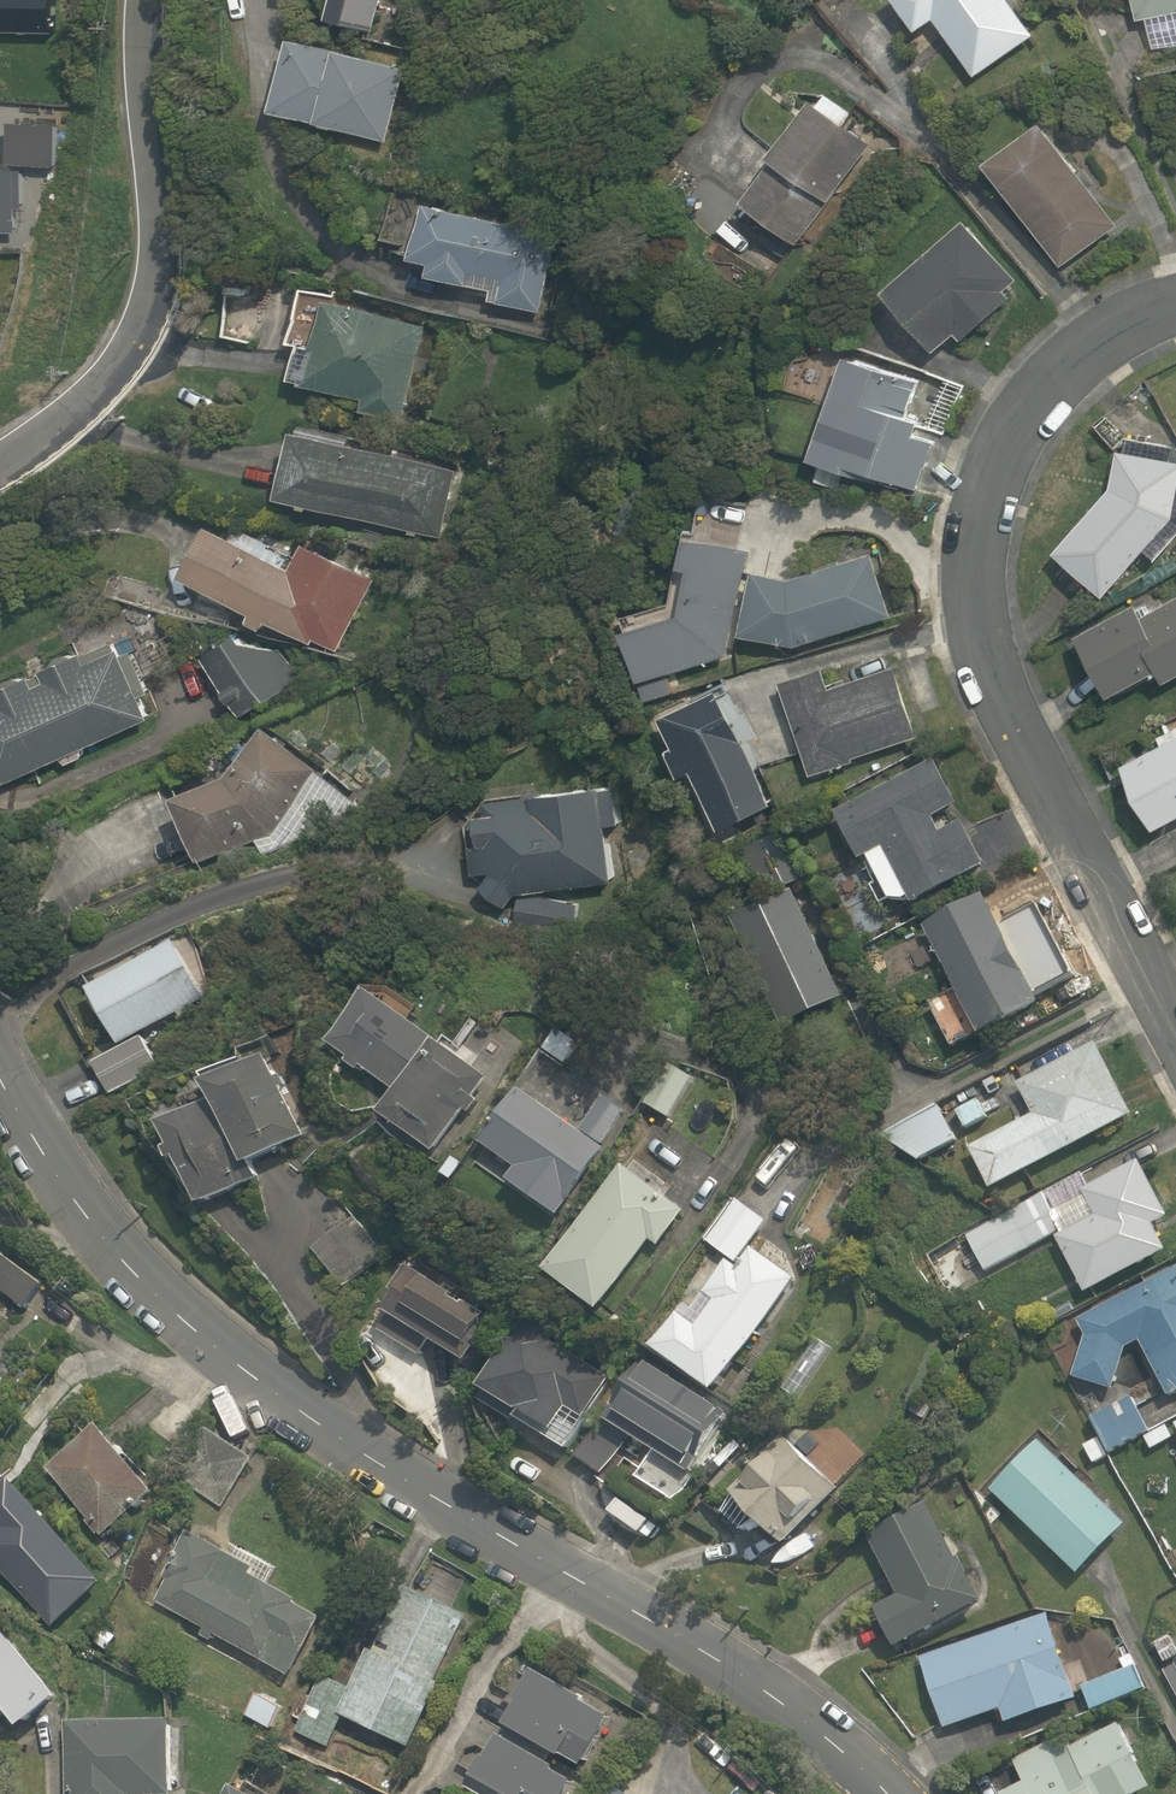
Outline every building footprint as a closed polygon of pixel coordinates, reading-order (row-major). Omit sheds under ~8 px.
[(54,35),(55,0),(0,0),(0,34),(54,35)] [(340,25),(390,33),(395,0),(345,0),(340,25)] [(1022,0),(909,0),(929,34),(947,23),(980,80),(1046,41),(1022,0)] [(1153,26),(1175,21),(1175,0),(1148,0),(1153,26)] [(409,68),(299,41),(281,117),(391,144),(409,68)] [(886,144),(830,106),(758,212),(814,250),(886,144)] [(1131,227),(1061,126),(999,169),(1069,270),(1131,227)] [(22,172),(0,172),(0,233),(16,233),(15,209),(23,209),(22,172)] [(564,233),(428,207),(417,263),(441,267),(439,281),(501,293),(499,305),(548,315),(564,233)] [(1027,280),(985,226),(899,294),(942,348),(1027,280)] [(430,320),(303,297),(293,347),(306,349),(299,384),(374,398),(371,412),(412,420),(430,320)] [(823,458),(930,493),(949,437),(913,425),(927,385),(854,361),(823,458)] [(461,469),(310,427),(289,503),(440,545),(461,469)] [(1122,452),(1113,497),(1061,550),(1118,599),(1175,528),(1175,461),(1122,452)] [(302,567),(229,527),(200,580),(336,655),(377,579),(314,544),(302,567)] [(753,552),(704,544),(696,572),(708,574),(699,597),(627,618),(646,684),(734,658),(753,552)] [(803,583),(770,576),(754,635),(808,645),(899,612),(879,556),(803,583)] [(1089,637),(1127,702),(1171,677),(1175,687),(1175,612),(1159,622),(1148,603),(1089,637)] [(297,692),(270,639),(213,668),(240,721),(297,692)] [(0,699),(0,790),(157,730),(127,651),(0,699)] [(828,673),(786,687),(814,776),(856,762),(855,758),(924,736),(902,669),(834,691),(828,673)] [(726,696),(671,723),(684,752),(679,755),(691,782),(707,774),(734,833),(780,811),(726,696)] [(326,770),(281,734),(243,786),(181,811),(201,862),(277,832),(326,770)] [(1130,766),(1170,836),(1175,833),(1175,740),(1130,766)] [(943,766),(843,817),(898,923),(1024,857),(999,809),(948,836),(940,820),(964,807),(943,766)] [(620,794),(491,799),(491,812),(485,812),(486,854),(471,854),(471,879),(499,879),(492,886),(513,906),(528,889),(623,886),(620,794)] [(853,1001),(800,888),(735,918),(788,1031),(853,1001)] [(993,904),(933,933),(966,1003),(943,1015),(961,1052),(992,1037),(996,1046),(1050,1019),(993,904)] [(176,936),(93,982),(126,1042),(209,995),(176,936)] [(492,1080),(374,997),(336,1051),(407,1102),(394,1121),(440,1154),(492,1080)] [(586,1038),(560,1025),(545,1055),(570,1068),(586,1038)] [(146,1039),(100,1064),(115,1092),(161,1068),(146,1039)] [(1103,1044),(1023,1083),(1041,1121),(982,1150),(1001,1188),(1140,1119),(1103,1044)] [(307,1129),(268,1049),(211,1078),(218,1091),(162,1119),(204,1202),(259,1175),(250,1157),(307,1129)] [(620,1156),(529,1093),(492,1147),(526,1170),(516,1185),(565,1219),(585,1189),(594,1194),(620,1156)] [(986,1097),(958,1110),(971,1135),(998,1122),(986,1097)] [(891,1131),(900,1149),(923,1162),(962,1143),(944,1106),(891,1131)] [(1144,1163),(1097,1190),(1112,1216),(1061,1244),(1093,1299),(1173,1253),(1157,1225),(1174,1215),(1144,1163)] [(551,1274),(611,1315),(661,1240),(671,1247),(695,1212),(626,1165),(551,1274)] [(1084,1172),(1043,1194),(1056,1218),(1097,1196),(1084,1172)] [(705,1244),(725,1255),(689,1319),(685,1316),(664,1354),(735,1394),(802,1277),(758,1253),(776,1221),(732,1197),(705,1244)] [(1036,1197),(961,1234),(980,1273),(1056,1236),(1036,1197)] [(414,1261),(374,1335),(429,1365),(442,1341),(484,1364),(511,1314),(414,1261)] [(1130,1354),(1146,1346),(1172,1398),(1175,1396),(1175,1278),(1086,1323),(1093,1337),(1082,1380),(1121,1390),(1130,1354)] [(530,1330),(488,1404),(605,1470),(626,1433),(593,1415),(615,1377),(530,1330)] [(734,1413),(669,1370),(630,1429),(696,1472),(734,1413)] [(1134,1400),(1094,1426),(1102,1439),(1086,1449),(1097,1466),(1153,1430),(1134,1400)] [(163,1496),(117,1430),(56,1472),(102,1538),(163,1496)] [(771,1525),(799,1553),(863,1490),(804,1430),(717,1516),(749,1547),(771,1525)] [(1135,1531),(1043,1442),(996,1492),(1088,1580),(1135,1531)] [(907,1654),(1001,1606),(980,1566),(970,1571),(936,1504),(875,1535),(906,1595),(883,1607),(907,1654)] [(232,1538),(225,1550),(204,1538),(164,1605),(294,1682),(329,1621),(276,1590),(288,1571),(232,1538)] [(479,1625),(409,1592),(351,1716),(420,1748),(479,1625)] [(1015,1726),(1081,1708),(1055,1616),(924,1653),(947,1733),(1012,1715),(1015,1726)] [(15,1706),(38,1735),(75,1706),(11,1622),(0,1630),(0,1717),(15,1706)] [(1152,1692),(1141,1668),(1092,1690),(1103,1714),(1152,1692)] [(520,1735),(488,1793),(590,1793),(599,1778),(631,1719),(552,1676),(520,1735)] [(290,1710),(262,1696),(250,1721),(278,1735),(290,1710)] [(1122,1715),(995,1770),(1005,1793),(1144,1793),(1154,1789),(1122,1715)] [(192,1734),(78,1730),(75,1793),(189,1793),(192,1734)]
